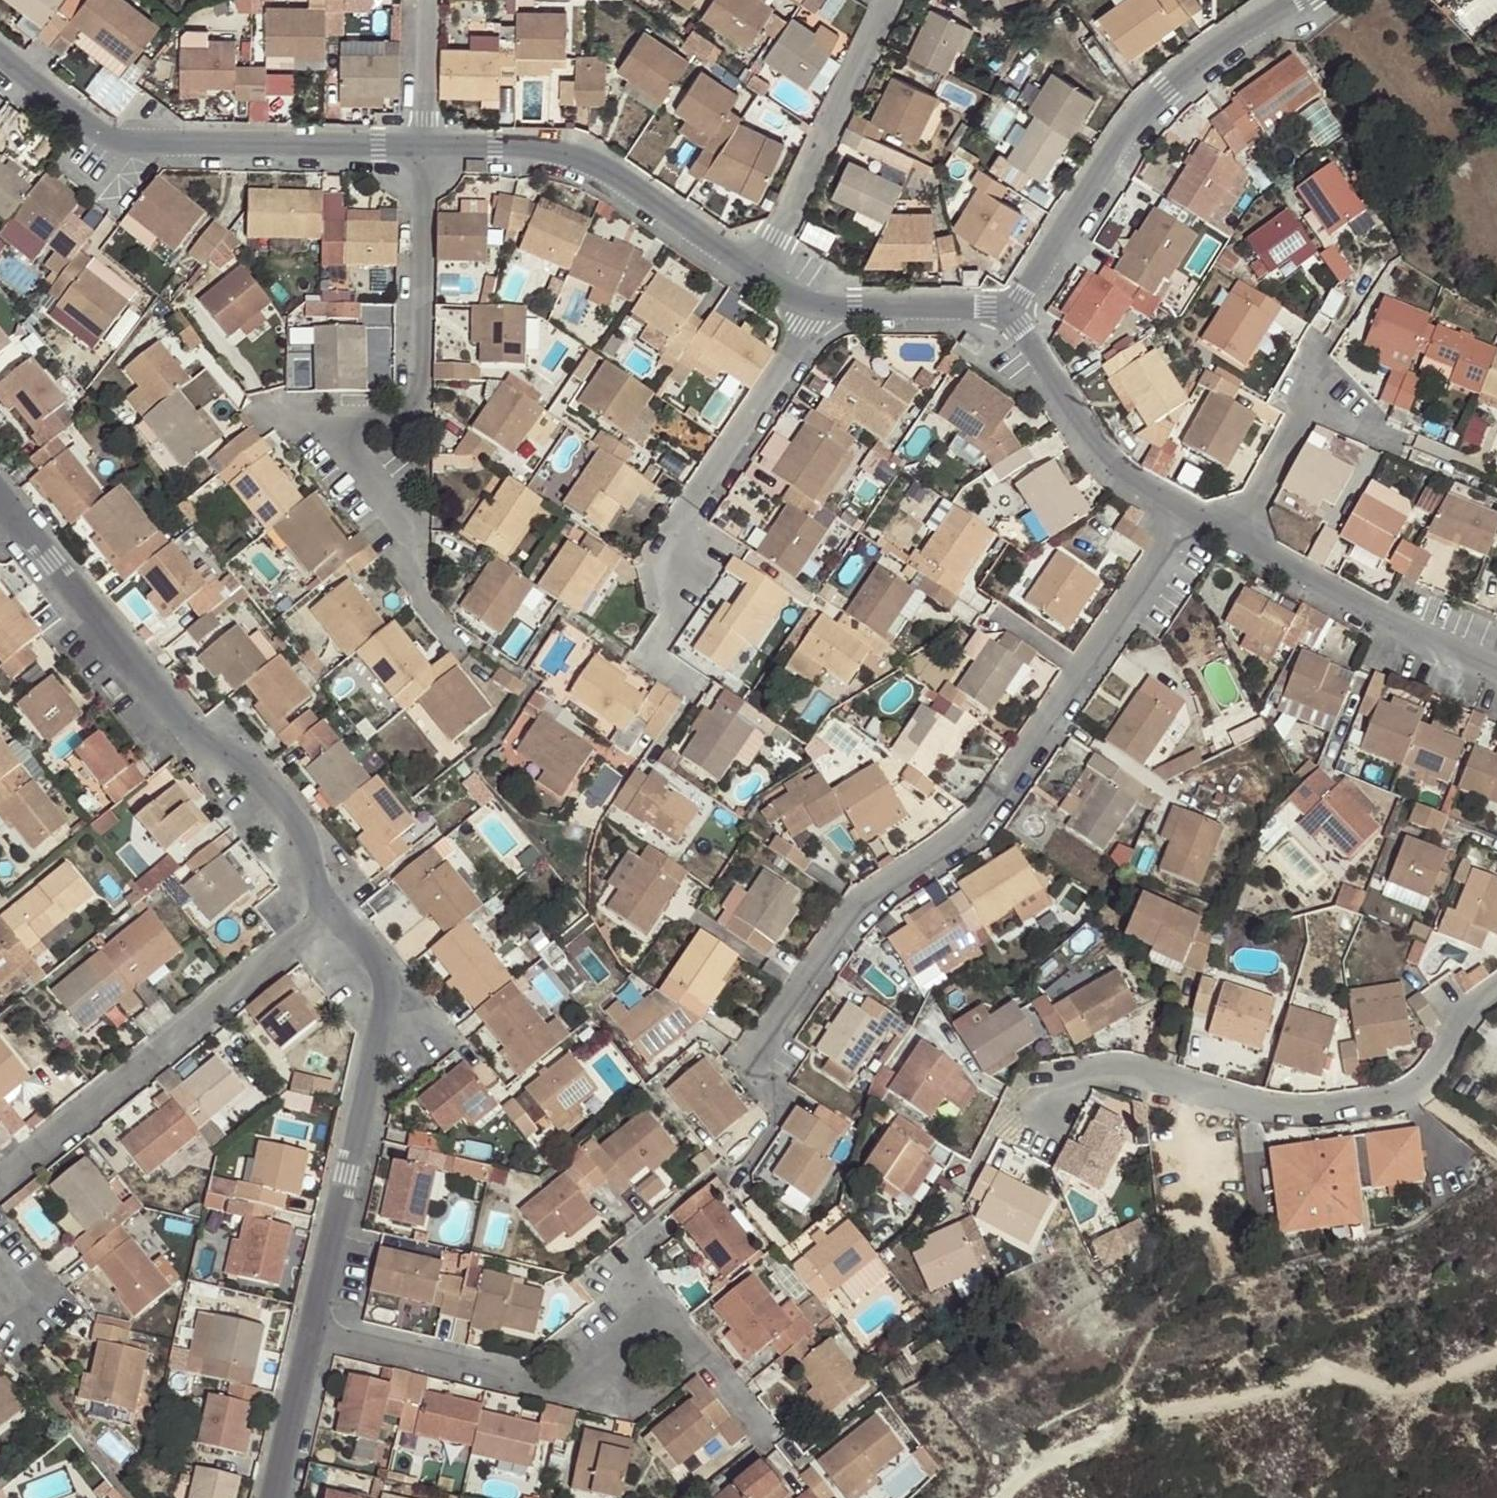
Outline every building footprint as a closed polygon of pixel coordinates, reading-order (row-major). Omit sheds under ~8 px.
[(26,13),(16,26),(34,40),(38,36),(50,46),(86,0),(9,0),(26,13)] [(50,46),(63,54),(73,41),(121,78),(160,28),(124,0),(86,0),(50,46)] [(295,69),(295,57),(326,58),(327,10),(327,0),(309,0),(309,8),(265,7),(264,68),(269,68),(295,69)] [(327,10),(341,11),(342,9),(371,10),(372,0),(327,0),(327,10)] [(690,9),(696,0),(677,0),(690,9)] [(702,18),(748,48),(773,10),(764,4),(759,0),(714,0),(702,18)] [(824,0),(804,0),(803,3),(816,12),(824,0)] [(1100,19),(1128,59),(1154,41),(1151,37),(1173,22),(1177,26),(1190,17),(1178,0),(1127,0),(1100,19)] [(1190,17),(1203,7),(1198,0),(1178,0),(1190,17)] [(931,10),(908,57),(946,75),(968,27),(931,10)] [(568,13),(517,13),(516,46),(516,59),(551,60),(567,60),(568,13)] [(792,19),(764,60),(807,89),(830,56),(840,37),(821,24),(814,34),(792,19)] [(1154,41),(1177,26),(1173,22),(1151,37),(1154,41)] [(400,95),(401,30),(341,29),(340,94),(400,95)] [(689,62),(685,59),(644,31),(616,71),(629,79),(663,101),(689,62)] [(1117,69),(1091,34),(1080,43),(1106,78),(1117,69)] [(698,42),(694,48),(697,50),(713,60),(717,54),(698,42)] [(501,85),(515,85),(516,67),(516,59),(516,46),(501,46),(501,52),(469,51),(441,50),(440,96),(500,97),(501,85)] [(235,67),(236,49),(180,48),(179,87),(235,88),(235,67)] [(697,50),(694,48),(685,59),(689,62),(695,54),(697,50)] [(713,60),(697,50),(695,54),(713,66),(716,62),(713,60)] [(575,104),(590,105),(590,57),(576,56),(575,104)] [(295,57),(295,69),(325,70),(326,58),(295,57)] [(590,57),(590,105),(606,105),(607,57),(590,57)] [(1319,94),(1292,57),(1230,101),(1233,104),(1221,113),(1246,149),(1261,138),(1253,128),(1258,124),(1260,127),(1285,109),(1289,115),(1319,94)] [(551,60),(516,59),(516,67),(551,68),(551,60)] [(249,68),(235,67),(235,88),(234,99),(249,97),(249,68)] [(264,68),(249,68),(249,97),(268,98),(269,68),(264,68)] [(738,124),(742,118),(730,110),(739,96),(701,71),(674,111),(686,119),(711,136),(703,148),(688,171),(701,179),(703,176),(738,124)] [(1052,72),(1028,110),(1036,116),(1067,135),(1080,116),(1084,118),(1096,100),(1052,72)] [(881,126),(916,142),(937,97),(893,76),(881,102),(886,104),(877,124),(881,126)] [(625,84),(658,107),(663,101),(629,79),(625,84)] [(1006,96),(993,88),(989,94),(985,100),(998,108),(1006,96)] [(1303,117),(1330,144),(1348,127),(1322,99),(1303,117)] [(881,102),(872,121),(877,124),(886,104),(881,102)] [(1285,109),(1260,127),(1264,134),(1289,115),(1285,109)] [(875,141),(881,126),(877,124),(872,121),(854,113),(847,129),(875,141)] [(1246,149),(1221,113),(1209,122),(1233,156),(1246,149)] [(1043,181),(1071,138),(1067,135),(1036,116),(1008,159),(1043,181)] [(1067,135),(1071,138),(1084,118),(1080,116),(1067,135)] [(678,131),(703,148),(711,136),(686,119),(678,131)] [(945,148),(953,152),(970,126),(962,121),(945,148)] [(738,124),(703,176),(717,183),(720,177),(742,187),(739,193),(759,201),(785,145),(738,124)] [(847,129),(840,142),(871,155),(878,142),(875,141),(847,129)] [(1201,145),(1166,202),(1204,225),(1239,169),(1201,145)] [(903,153),(885,146),(879,157),(898,165),(903,153)] [(1250,152),(1267,175),(1274,171),(1258,148),(1250,152)] [(929,174),(931,167),(916,159),(911,167),(929,174)] [(891,210),(902,187),(847,161),(830,198),(858,211),(885,224),(891,210)] [(1365,211),(1331,165),(1295,191),(1329,237),(1365,211)] [(0,166),(0,220),(6,225),(12,218),(33,191),(0,166)] [(999,199),(1008,185),(981,168),(971,183),(980,188),(963,215),(954,230),(990,252),(1002,233),(1008,237),(1023,213),(999,199)] [(1204,225),(1207,227),(1213,230),(1218,223),(1222,224),(1224,220),(1226,221),(1245,191),(1242,187),(1250,175),(1239,169),(1204,225)] [(47,173),(39,182),(56,195),(59,191),(61,192),(65,187),(47,173)] [(717,183),(739,193),(742,187),(720,177),(717,183)] [(157,178),(119,227),(149,251),(157,240),(175,254),(205,215),(157,178)] [(12,218),(48,246),(79,206),(61,192),(59,191),(56,195),(39,182),(33,191),(12,218)] [(980,188),(971,183),(969,183),(953,209),(963,215),(980,188)] [(322,224),(323,194),(247,193),(246,238),(270,239),(307,240),(322,240),(322,224)] [(508,230),(515,199),(499,196),(492,227),(508,230)] [(529,203),(515,199),(508,230),(526,234),(518,251),(571,272),(585,237),(588,230),(577,225),(537,208),(529,205),(529,203)] [(580,215),(541,199),(537,208),(577,225),(580,215)] [(459,216),(437,216),(437,262),(488,263),(488,203),(459,202),(459,216)] [(1129,259),(1164,280),(1168,282),(1197,233),(1152,207),(1137,233),(1142,237),(1129,259)] [(932,211),(891,210),(885,224),(879,235),(868,258),(902,258),(932,258),(932,211)] [(347,211),(345,225),(381,225),(381,212),(347,211)] [(885,224),(858,211),(852,222),(879,235),(885,224)] [(1373,211),(1353,225),(1362,237),(1381,223),(1373,211)] [(1310,246),(1286,213),(1246,241),(1269,274),(1289,261),(1310,246)] [(187,255),(202,267),(221,242),(228,233),(214,222),(187,255)] [(1223,237),(1230,241),(1236,231),(1222,224),(1218,223),(1213,230),(1223,237)] [(396,268),(397,225),(381,225),(345,225),(322,224),(322,240),(321,266),(396,268)] [(1219,243),(1223,237),(1213,230),(1207,227),(1203,234),(1219,243)] [(228,233),(221,242),(231,254),(241,246),(229,232),(228,233)] [(1120,255),(1124,257),(1129,259),(1142,237),(1137,233),(1134,232),(1120,255)] [(1009,238),(1008,237),(1002,233),(990,252),(996,257),(1009,238)] [(943,268),(958,266),(958,263),(955,250),(951,234),(937,237),(943,268)] [(571,272),(568,277),(614,296),(615,293),(630,301),(635,293),(648,274),(652,268),(640,259),(632,255),(612,247),(585,237),(571,272)] [(307,240),(270,239),(270,255),(307,256),(307,240)] [(614,240),(612,247),(632,255),(635,249),(614,240)] [(1310,246),(1289,261),(1296,271),(1318,256),(1310,246)] [(1319,256),(1339,284),(1351,276),(1332,247),(1319,256)] [(961,248),(955,250),(958,263),(964,262),(961,248)] [(99,344),(138,295),(93,261),(91,263),(79,254),(47,296),(58,304),(54,309),(99,344)] [(1124,257),(1121,262),(1161,286),(1164,280),(1129,259),(1124,257)] [(868,258),(864,268),(903,268),(902,258),(868,258)] [(1138,289),(1154,297),(1161,286),(1121,262),(1114,274),(1138,289)] [(259,313),(271,304),(241,267),(198,302),(227,338),(239,329),(259,313)] [(1084,336),(1101,347),(1138,289),(1114,274),(1105,269),(1098,280),(1093,277),(1066,319),(1058,332),(1078,345),(1084,336)] [(655,278),(648,274),(635,293),(641,297),(655,278)] [(1066,319),(1093,277),(1087,274),(1060,314),(1066,319)] [(491,308),(498,275),(488,275),(482,308),(491,308)] [(656,276),(655,278),(641,297),(630,313),(648,325),(672,342),(664,354),(679,364),(699,335),(685,325),(690,317),(699,304),(656,276)] [(1281,308),(1240,282),(1202,341),(1244,367),(1260,342),(1255,339),(1268,319),(1273,321),(1281,308)] [(169,299),(174,304),(183,292),(178,288),(169,299)] [(343,291),(320,290),(320,295),(320,302),(343,303),(343,291)] [(320,302),(320,295),(305,294),(305,303),(320,303),(320,302)] [(1426,327),(1430,317),(1383,299),(1366,341),(1413,359),(1416,352),(1426,327)] [(305,303),(305,319),(358,320),(358,303),(343,303),(320,302),(320,303),(305,303)] [(524,367),(525,308),(491,308),(482,308),(474,307),(473,344),(480,344),(479,366),(524,367)] [(127,327),(133,332),(144,318),(138,313),(127,327)] [(202,342),(179,313),(167,323),(188,352),(202,342)] [(266,321),(259,313),(239,329),(246,338),(266,321)] [(721,373),(750,392),(774,355),(749,338),(739,332),(712,314),(704,326),(699,335),(679,364),(674,371),(685,378),(691,369),(714,384),(721,373)] [(704,326),(690,317),(685,325),(699,335),(704,326)] [(1255,339),(1260,342),(1273,321),(1268,319),(1255,339)] [(640,338),(664,354),(672,342),(648,325),(640,338)] [(743,326),(739,332),(749,338),(753,332),(743,326)] [(315,328),(317,393),(360,391),(357,327),(315,328)] [(1435,331),(1426,327),(1416,352),(1425,355),(1435,331)] [(310,364),(311,393),(317,393),(315,328),(303,329),(302,364),(310,364)] [(1480,396),(1481,393),(1496,353),(1496,352),(1473,343),(1458,337),(1436,329),(1435,331),(1425,355),(1424,360),(1453,371),(1451,376),(1448,384),(1480,396)] [(1460,332),(1458,337),(1473,343),(1475,337),(1460,332)] [(0,334),(0,358),(12,348),(0,334)] [(1112,348),(1117,356),(1135,344),(1130,336),(1112,348)] [(1365,345),(1411,366),(1411,364),(1413,359),(1366,341),(1365,345)] [(1117,356),(1101,366),(1111,381),(1115,379),(1148,428),(1136,436),(1161,451),(1188,404),(1155,351),(1148,355),(1139,342),(1135,344),(1117,356)] [(178,393),(191,382),(159,343),(124,371),(157,411),(178,393)] [(1481,393),(1496,400),(1496,353),(1481,393)] [(657,364),(672,374),(674,371),(679,364),(664,354),(657,364)] [(14,408),(36,434),(30,439),(41,452),(57,439),(66,432),(53,415),(66,404),(31,360),(0,385),(0,390),(14,408)] [(856,360),(851,367),(879,386),(883,379),(856,360)] [(1422,364),(1451,376),(1453,371),(1424,360),(1422,364)] [(655,394),(606,362),(578,405),(626,437),(627,435),(645,409),(655,394)] [(434,364),(433,380),(480,381),(480,370),(477,368),(469,367),(469,365),(434,364)] [(823,399),(814,413),(840,431),(845,434),(853,422),(885,443),(921,390),(891,371),(881,387),(879,386),(851,367),(828,402),(823,399)] [(1217,369),(1214,375),(1232,385),(1235,379),(1217,369)] [(1214,375),(1206,371),(1198,386),(1211,393),(1181,446),(1217,465),(1231,439),(1236,442),(1240,444),(1256,415),(1232,402),(1239,389),(1232,385),(1214,375)] [(967,373),(963,381),(1010,412),(1014,406),(967,373)] [(1380,400),(1394,406),(1395,405),(1405,379),(1391,373),(1380,400)] [(1422,382),(1406,376),(1405,379),(1395,405),(1410,412),(1422,382)] [(512,457),(543,410),(536,405),(522,396),(501,382),(486,380),(484,400),(488,405),(471,430),(512,457)] [(1010,412),(963,381),(939,416),(969,436),(986,447),(990,441),(1010,412)] [(528,388),(522,396),(536,405),(542,397),(528,388)] [(9,413),(14,408),(0,390),(0,403),(9,413)] [(157,411),(143,421),(183,470),(218,443),(194,414),(178,393),(157,411)] [(194,414),(218,443),(224,437),(202,408),(194,414)] [(645,409),(627,435),(640,445),(659,417),(645,409)] [(792,442),(770,475),(791,489),(814,504),(847,454),(831,443),(840,431),(814,413),(806,424),(810,427),(798,446),(792,442)] [(1473,416),(1466,440),(1484,446),(1491,421),(1473,416)] [(810,427),(806,424),(804,424),(792,442),(798,446),(810,427)] [(226,468),(259,442),(248,429),(216,456),(226,468)] [(495,451),(468,434),(460,446),(477,457),(486,463),(495,451)] [(607,435),(599,447),(602,449),(626,465),(633,453),(632,452),(621,445),(607,435)] [(986,447),(969,436),(964,443),(983,456),(998,447),(990,441),(986,447)] [(41,452),(28,462),(38,475),(32,480),(48,500),(71,528),(83,518),(106,500),(57,439),(41,452)] [(273,451),(262,439),(259,442),(226,468),(219,474),(265,531),(270,528),(275,523),(302,502),(287,483),(279,473),(266,457),(273,451)] [(983,456),(992,470),(1021,452),(1013,439),(998,447),(983,456)] [(1236,442),(1231,439),(1217,465),(1222,467),(1236,442)] [(625,440),(621,445),(632,452),(636,447),(625,440)] [(888,462),(893,454),(877,444),(871,451),(888,462)] [(460,446),(454,456),(477,457),(460,446)] [(1353,473),(1306,447),(1282,490),(1308,504),(1313,495),(1323,501),(1334,507),(1353,473)] [(1034,461),(1026,448),(1021,452),(992,470),(999,482),(1034,461)] [(646,499),(656,485),(626,465),(602,449),(562,507),(602,534),(619,508),(610,502),(623,484),(640,495),(646,499)] [(906,463),(893,454),(888,462),(901,471),(906,463)] [(1160,454),(1150,472),(1164,480),(1175,461),(1160,454)] [(219,474),(226,468),(216,456),(209,462),(219,474)] [(477,457),(454,456),(454,470),(473,470),(486,463),(477,457)] [(1016,486),(1051,539),(1088,515),(1070,489),(1053,462),(1016,486)] [(285,468),(279,473),(287,483),(293,478),(285,468)] [(504,560),(544,501),(508,477),(491,502),(478,523),(473,520),(463,533),(504,560)] [(48,500),(32,480),(28,483),(44,503),(48,500)] [(610,502),(619,508),(619,507),(628,513),(640,495),(623,484),(610,502)] [(1088,515),(1092,512),(1076,485),(1070,489),(1088,515)] [(115,570),(126,583),(139,573),(170,548),(120,488),(106,500),(83,518),(97,535),(122,564),(115,570)] [(788,506),(756,554),(796,580),(829,531),(810,518),(819,505),(814,504),(791,489),(783,502),(788,506)] [(333,516),(314,493),(309,496),(329,520),(333,516)] [(1317,510),(1323,501),(1313,495),(1308,504),(1317,510)] [(1447,495),(1430,532),(1485,556),(1496,531),(1496,517),(1447,495)] [(370,545),(359,532),(347,542),(329,520),(309,496),(302,502),(275,523),(291,542),(285,547),(309,575),(312,573),(322,565),(331,576),(346,565),(370,545)] [(1406,521),(1362,497),(1341,535),(1340,538),(1352,545),(1355,540),(1376,551),(1373,557),(1384,563),(1406,521)] [(188,522),(198,514),(187,499),(177,508),(188,522)] [(478,523),(491,502),(486,499),(473,520),(478,523)] [(919,574),(928,580),(956,598),(963,586),(957,582),(991,532),(946,502),(928,530),(936,535),(922,557),(918,563),(913,560),(909,567),(919,574)] [(188,522),(193,528),(203,520),(198,514),(188,522)] [(1152,539),(1135,528),(1123,521),(1114,533),(1143,551),(1152,539)] [(275,523),(270,528),(285,547),(291,542),(275,523)] [(1307,558),(1323,567),(1340,538),(1341,535),(1325,526),(1307,558)] [(963,586),(997,536),(991,532),(957,582),(963,586)] [(122,564),(97,535),(90,540),(115,570),(122,564)] [(838,581),(856,590),(880,546),(862,536),(838,581)] [(539,589),(577,614),(591,592),(606,569),(612,573),(621,559),(590,539),(581,552),(570,544),(539,589)] [(1355,540),(1352,545),(1373,557),(1376,551),(1355,540)] [(1390,568),(1403,576),(1418,550),(1401,541),(1388,564),(1391,566),(1390,568)] [(886,543),(883,549),(904,564),(908,559),(886,543)] [(170,548),(139,573),(156,593),(154,594),(173,616),(188,603),(207,587),(171,545),(170,548)] [(370,545),(346,565),(356,577),(379,559),(370,545)] [(1403,576),(1403,577),(1417,582),(1431,556),(1418,550),(1403,576)] [(908,559),(904,564),(908,566),(909,567),(913,560),(918,563),(922,557),(913,552),(908,559)] [(1062,628),(1096,577),(1059,553),(1025,604),(1062,628)] [(733,557),(723,571),(749,588),(734,609),(722,628),(714,623),(694,652),(725,673),(746,642),(753,647),(789,594),(734,557),(733,557)] [(535,586),(494,559),(486,570),(491,574),(479,591),(474,588),(459,609),(501,637),(535,586)] [(312,573),(320,584),(331,576),(322,565),(312,573)] [(915,582),(919,574),(909,567),(908,566),(903,573),(915,582)] [(879,568),(847,615),(854,620),(883,639),(888,632),(900,615),(915,593),(879,568)] [(597,595),(612,573),(606,569),(591,592),(597,595)] [(491,574),(486,570),(474,588),(479,591),(491,574)] [(210,592),(192,607),(203,620),(210,614),(229,599),(242,589),(230,574),(210,592)] [(1102,581),(1096,577),(1062,628),(1068,632),(1102,581)] [(949,612),(957,599),(956,598),(928,580),(919,593),(949,612)] [(310,611),(349,658),(355,653),(385,628),(347,581),(310,611)] [(207,587),(188,603),(192,607),(210,592),(207,587)] [(249,597),(242,589),(229,599),(233,604),(236,608),(249,597)] [(1316,611),(1301,603),(1294,617),(1243,590),(1226,623),(1246,634),(1278,651),(1281,645),(1294,652),(1299,643),(1302,638),(1316,611)] [(41,635),(29,621),(26,624),(9,603),(0,592),(0,663),(3,666),(26,647),(41,635)] [(925,600),(915,593),(900,615),(910,621),(925,600)] [(173,616),(154,594),(148,598),(166,620),(173,616)] [(788,610),(801,619),(809,607),(796,598),(788,610)] [(229,599),(210,614),(215,619),(233,604),(229,599)] [(26,624),(29,621),(13,600),(9,603),(26,624)] [(722,628),(734,609),(733,609),(726,604),(714,623),(722,628)] [(798,652),(822,617),(810,610),(786,644),(798,652)] [(1314,646),(1329,619),(1316,611),(1302,638),(1314,646)] [(203,620),(186,633),(198,646),(221,627),(215,619),(210,614),(203,620)] [(847,615),(845,614),(836,626),(846,633),(854,620),(847,615)] [(846,633),(836,626),(822,617),(798,652),(788,667),(815,685),(824,671),(848,687),(872,651),(883,658),(892,645),(883,639),(854,620),(846,633)] [(355,653),(403,711),(415,701),(456,667),(459,665),(450,653),(430,669),(392,623),(385,628),(355,653)] [(221,677),(235,693),(245,684),(268,665),(236,626),(202,655),(221,677)] [(1028,668),(1039,652),(1008,631),(997,646),(991,642),(976,664),(958,691),(968,698),(991,713),(1023,665),(1028,668)] [(892,645),(893,646),(897,639),(888,632),(883,639),(892,645)] [(991,642),(978,632),(963,653),(976,664),(991,642)] [(283,654),(290,648),(279,634),(272,640),(283,654)] [(1278,651),(1246,634),(1240,646),(1273,662),(1278,651)] [(1314,646),(1302,638),(1299,643),(1312,650),(1314,646)] [(502,642),(496,651),(517,665),(522,657),(502,642)] [(38,660),(26,647),(3,666),(1,668),(13,682),(38,660)] [(1338,721),(1351,686),(1336,680),(1325,676),(1329,666),(1330,663),(1299,651),(1281,699),(1338,721)] [(214,683),(221,677),(202,655),(195,660),(214,683)] [(590,663),(623,685),(627,678),(594,656),(590,663)] [(311,698),(278,658),(268,665),(245,684),(260,703),(278,724),(283,720),(311,698)] [(668,694),(669,693),(656,684),(645,700),(623,685),(590,663),(568,696),(625,734),(631,725),(636,718),(647,725),(668,694)] [(1325,676),(1336,680),(1340,670),(1329,666),(1325,676)] [(456,667),(415,701),(450,744),(487,715),(472,697),(477,693),(456,667)] [(493,682),(518,699),(527,687),(502,670),(493,682)] [(1388,679),(1375,673),(1358,715),(1372,720),(1360,750),(1401,767),(1402,765),(1418,725),(1421,719),(1389,705),(1379,701),(1388,679)] [(1125,712),(1104,743),(1141,768),(1186,702),(1149,677),(1138,693),(1143,696),(1130,715),(1125,712)] [(49,744),(82,717),(51,679),(17,706),(49,744)] [(123,694),(113,681),(104,688),(114,700),(123,694)] [(948,683),(944,689),(966,703),(968,698),(958,691),(948,683)] [(778,725),(725,689),(716,703),(720,706),(714,714),(706,709),(692,730),(699,735),(684,759),(719,783),(755,731),(768,740),(778,725)] [(944,689),(939,696),(942,698),(954,705),(961,710),(966,703),(944,689)] [(472,697),(487,715),(491,711),(477,693),(472,697)] [(562,711),(536,693),(523,714),(535,722),(529,731),(517,749),(516,750),(546,770),(571,786),(594,751),(579,741),(566,732),(554,724),(562,711)] [(1138,693),(1125,712),(1130,715),(1143,696),(1138,693)] [(654,744),(681,704),(668,694),(641,735),(654,744)] [(1389,705),(1421,719),(1424,711),(1392,697),(1389,705)] [(937,705),(949,713),(954,705),(942,698),(937,705)] [(1333,733),(1338,721),(1281,699),(1277,711),(1333,733)] [(278,724),(260,703),(254,707),(272,729),(278,724)] [(922,705),(890,754),(910,768),(926,778),(939,757),(956,732),(965,738),(976,720),(961,710),(954,705),(949,713),(945,719),(922,705)] [(278,737),(288,750),(296,743),(318,725),(308,712),(289,727),(278,737)] [(1476,744),(1486,719),(1471,713),(1461,739),(1476,744)] [(636,718),(631,725),(642,733),(647,725),(636,718)] [(272,729),(278,737),(289,727),(283,720),(278,724),(272,729)] [(1429,729),(1442,735),(1446,726),(1432,720),(1429,729)] [(318,725),(296,743),(308,757),(334,735),(322,722),(318,725)] [(1418,725),(1402,765),(1448,784),(1464,744),(1442,735),(1429,729),(1418,725)] [(570,727),(566,732),(579,741),(584,735),(570,727)] [(517,749),(529,731),(525,729),(513,747),(517,749)] [(949,764),(965,738),(956,732),(939,757),(949,764)] [(115,806),(144,783),(131,766),(125,771),(97,737),(74,756),(115,806)] [(4,750),(20,769),(27,762),(12,743),(4,750)] [(342,806),(371,782),(340,743),(306,771),(320,788),(338,809),(342,806)] [(20,769),(4,750),(0,745),(0,785),(20,769)] [(805,752),(811,764),(816,771),(824,764),(813,745),(805,750),(805,752)] [(1496,806),(1496,759),(1494,758),(1474,750),(1458,788),(1457,789),(1496,806)] [(1156,772),(1154,776),(1165,784),(1203,765),(1197,752),(1156,772)] [(1104,761),(1096,754),(1086,768),(1095,774),(1104,761)] [(1095,774),(1086,768),(1058,810),(1075,821),(1068,831),(1102,854),(1137,802),(1146,789),(1104,761),(1095,774)] [(862,843),(863,844),(909,815),(878,764),(830,793),(843,813),(855,832),(862,843)] [(678,766),(674,773),(693,786),(698,780),(678,766)] [(1308,766),(1296,778),(1299,784),(1301,788),(1316,774),(1318,769),(1308,766)] [(926,798),(935,784),(926,778),(910,768),(902,781),(926,798)] [(15,831),(34,853),(67,826),(20,769),(0,785),(0,812),(15,831)] [(571,786),(546,770),(537,784),(562,800),(571,786)] [(612,792),(620,777),(607,770),(599,785),(612,792)] [(647,780),(634,771),(611,806),(624,815),(626,814),(645,826),(647,823),(679,844),(700,812),(672,794),(670,795),(664,791),(647,780)] [(653,772),(647,780),(664,791),(669,784),(653,772)] [(1301,788),(1288,798),(1303,812),(1329,787),(1316,774),(1301,788)] [(830,793),(819,776),(805,784),(788,795),(760,813),(770,828),(781,822),(788,832),(801,824),(804,830),(813,824),(817,830),(843,813),(830,793)] [(788,795),(805,784),(800,776),(782,786),(788,795)] [(373,857),(384,871),(409,851),(399,838),(416,824),(376,777),(371,782),(342,806),(364,833),(380,852),(373,857)] [(184,809),(191,803),(175,784),(133,819),(164,855),(180,841),(185,847),(203,831),(184,809)] [(1443,809),(1448,811),(1448,809),(1457,789),(1458,788),(1453,786),(1443,809)] [(315,792),(333,813),(338,809),(320,788),(315,792)] [(1336,788),(1307,817),(1321,830),(1349,858),(1378,829),(1336,788)] [(1137,802),(1153,812),(1159,798),(1146,789),(1137,802)] [(210,825),(191,803),(184,809),(203,831),(210,825)] [(1446,816),(1417,805),(1409,824),(1438,835),(1446,816)] [(1169,843),(1182,811),(1170,806),(1158,838),(1169,843)] [(1446,816),(1474,827),(1477,820),(1448,809),(1448,811),(1446,816)] [(1223,827),(1182,811),(1169,843),(1158,870),(1199,887),(1223,827)] [(15,831),(0,812),(0,825),(10,836),(15,831)] [(81,820),(88,829),(98,821),(90,812),(81,820)] [(428,835),(436,829),(426,817),(419,823),(428,835)] [(1321,830),(1307,817),(1298,825),(1311,840),(1321,830)] [(801,824),(788,832),(791,839),(804,830),(801,824)] [(752,830),(748,837),(760,846),(764,839),(752,830)] [(862,843),(855,832),(849,835),(857,846),(862,843)] [(380,852),(364,833),(357,837),(373,857),(380,852)] [(768,851),(802,873),(811,860),(777,837),(768,851)] [(1447,854),(1431,848),(1405,837),(1387,883),(1395,886),(1424,898),(1429,900),(1436,882),(1440,872),(1447,854)] [(1433,842),(1431,848),(1447,854),(1450,848),(1433,842)] [(220,856),(211,846),(186,865),(190,870),(195,877),(181,888),(210,925),(250,893),(234,873),(230,877),(216,859),(220,856)] [(432,848),(393,880),(406,895),(411,891),(430,914),(447,935),(482,908),(432,848)] [(688,873),(650,848),(607,913),(645,938),(688,873)] [(961,894),(949,902),(949,903),(968,933),(1011,906),(1042,887),(1017,848),(956,886),(961,894)] [(171,856),(135,885),(145,898),(160,885),(171,876),(180,869),(171,856)] [(230,877),(234,873),(220,856),(216,859),(230,877)] [(180,869),(171,876),(176,881),(190,870),(186,865),(180,869)] [(0,917),(0,920),(26,953),(40,942),(67,920),(93,899),(67,866),(38,889),(43,896),(19,915),(13,907),(0,917)] [(1496,924),(1496,879),(1472,869),(1453,917),(1445,914),(1437,933),(1479,950),(1486,933),(1492,936),(1496,924)] [(726,930),(767,958),(793,920),(785,914),(790,906),(798,894),(765,872),(726,930)] [(1448,875),(1440,872),(1436,882),(1444,885),(1448,875)] [(1424,898),(1395,886),(1390,897),(1420,909),(1424,898)] [(1042,887),(1011,906),(1023,923),(1052,905),(1042,887)] [(38,889),(13,907),(19,915),(43,896),(38,889)] [(411,891),(406,895),(424,919),(430,914),(411,891)] [(1200,971),(1216,930),(1202,925),(1205,917),(1139,892),(1121,937),(1151,948),(1152,945),(1186,958),(1184,965),(1200,971)] [(148,909),(141,901),(135,906),(142,914),(148,909)] [(902,921),(907,930),(937,911),(931,902),(902,921)] [(963,955),(976,946),(968,933),(949,903),(937,911),(907,930),(887,943),(911,979),(934,964),(959,949),(963,955)] [(799,911),(790,906),(785,914),(793,920),(799,911)] [(488,915),(482,908),(447,935),(428,951),(451,979),(468,1000),(466,1001),(476,1013),(511,985),(514,982),(471,929),(488,915)] [(99,954),(131,993),(147,980),(143,976),(160,962),(164,967),(182,953),(150,913),(109,946),(99,954)] [(0,920),(0,983),(22,965),(31,958),(26,953),(0,920)] [(67,920),(40,942),(46,949),(73,927),(67,920)] [(718,983),(737,956),(703,932),(659,994),(699,1021),(707,1009),(702,1005),(718,983)] [(99,935),(91,942),(99,954),(109,946),(99,935)] [(1418,967),(1425,945),(1414,942),(1406,963),(1418,967)] [(1152,945),(1151,948),(1151,951),(1184,965),(1186,958),(1152,945)] [(967,960),(963,955),(959,949),(934,964),(942,975),(967,960)] [(33,961),(47,978),(54,972),(41,954),(33,961)] [(99,954),(51,994),(83,1032),(100,1018),(97,1014),(115,999),(119,1004),(126,1013),(139,1003),(131,993),(99,954)] [(22,965),(38,986),(47,978),(33,961),(31,958),(22,965)] [(1465,993),(1478,983),(1464,961),(1450,971),(1465,993)] [(147,980),(164,967),(160,962),(143,976),(147,980)] [(1116,973),(1054,1010),(1066,1031),(1074,1045),(1088,1037),(1085,1032),(1105,1020),(1109,1026),(1138,1009),(1116,973)] [(297,993),(284,978),(246,1009),(281,1052),(315,1025),(292,997),(297,993)] [(1201,978),(1193,1013),(1207,1018),(1216,982),(1201,978)] [(461,1005),(466,1001),(468,1000),(451,979),(445,985),(461,1005)] [(702,1005),(707,1009),(724,987),(718,983),(702,1005)] [(511,985),(476,1013),(505,1050),(524,1074),(560,1046),(545,1026),(544,1026),(511,985)] [(1276,1001),(1223,985),(1208,1035),(1260,1051),(1276,1001)] [(320,1022),(297,993),(292,997),(315,1025),(320,1022)] [(647,1065),(700,1022),(699,1021),(659,994),(658,993),(616,1026),(647,1065)] [(1424,1029),(1436,1021),(1419,994),(1406,1003),(1424,1029)] [(1044,997),(1030,1005),(1051,1040),(1066,1031),(1054,1010),(1044,997)] [(97,1014),(100,1018),(119,1004),(115,999),(97,1014)] [(912,1027),(869,999),(860,1012),(849,1004),(817,1052),(829,1060),(829,1061),(854,1078),(885,1030),(896,1037),(902,1042),(912,1027)] [(1404,1000),(1349,1008),(1354,1044),(1356,1054),(1386,1050),(1410,1046),(1404,1000)] [(982,1005),(951,1024),(960,1038),(990,1019),(982,1005)] [(960,1038),(982,1072),(1035,1039),(1013,1005),(990,1019),(960,1038)] [(1288,1008),(1271,1064),(1320,1078),(1336,1022),(1288,1008)] [(556,1018),(545,1026),(560,1046),(570,1036),(556,1018)] [(1085,1032),(1088,1037),(1088,1038),(1109,1026),(1105,1020),(1085,1032)] [(877,1062),(884,1067),(902,1042),(896,1037),(877,1062)] [(4,1101),(0,1096),(14,1085),(18,1090),(31,1080),(0,1042),(0,1104),(4,1101)] [(941,1091),(957,1066),(921,1042),(887,1092),(930,1121),(947,1095),(941,1091)] [(1343,1077),(1359,1075),(1357,1062),(1356,1054),(1354,1044),(1339,1046),(1343,1077)] [(498,1055),(518,1079),(524,1074),(505,1050),(498,1055)] [(1356,1054),(1357,1062),(1388,1058),(1386,1050),(1356,1054)] [(553,1126),(580,1104),(598,1089),(571,1056),(526,1092),(553,1126)] [(169,1098),(197,1131),(245,1093),(216,1059),(169,1098)] [(704,1059),(671,1086),(693,1113),(715,1141),(748,1115),(704,1059)] [(854,1078),(829,1061),(822,1071),(847,1086),(854,1078)] [(491,1096),(466,1065),(418,1102),(444,1134),(463,1119),(491,1096)] [(964,1070),(957,1066),(941,1091),(947,1095),(964,1070)] [(295,1092),(337,1095),(338,1078),(296,1075),(295,1092)] [(269,1089),(278,1100),(287,1093),(278,1081),(269,1089)] [(4,1101),(18,1090),(14,1085),(0,1096),(4,1101)] [(693,1113),(671,1086),(666,1091),(688,1117),(693,1113)] [(287,1106),(313,1112),(316,1097),(291,1091),(287,1106)] [(169,1098),(166,1094),(153,1104),(160,1113),(139,1130),(120,1144),(147,1177),(187,1146),(184,1142),(197,1131),(169,1098)] [(499,1106),(491,1096),(463,1119),(471,1129),(499,1106)] [(514,1100),(502,1109),(526,1139),(537,1131),(514,1100)] [(160,1113),(153,1104),(132,1122),(139,1130),(160,1113)] [(585,1112),(580,1104),(553,1126),(560,1133),(585,1112)] [(797,1107),(780,1133),(795,1143),(772,1177),(810,1203),(835,1166),(824,1159),(846,1125),(820,1107),(812,1118),(797,1107)] [(1057,1171),(1053,1169),(1051,1172),(1064,1199),(1073,1182),(1100,1196),(1129,1140),(1120,1135),(1126,1123),(1100,1109),(1093,1123),(1093,1124),(1081,1148),(1071,1143),(1057,1171)] [(647,1113),(589,1159),(607,1182),(619,1197),(632,1187),(629,1184),(647,1170),(675,1148),(647,1113)] [(925,1156),(934,1142),(898,1118),(863,1170),(882,1183),(899,1194),(925,1156)] [(1356,1164),(1422,1155),(1418,1130),(1353,1139),(1356,1164)] [(187,1146),(201,1135),(197,1131),(184,1142),(187,1146)] [(411,1132),(407,1147),(412,1149),(440,1155),(443,1139),(411,1132)] [(1353,1139),(1310,1145),(1317,1187),(1358,1181),(1356,1164),(1353,1139)] [(274,1208),(283,1210),(287,1196),(294,1197),(299,1173),(304,1175),(309,1153),(260,1142),(247,1202),(274,1208)] [(1317,1187),(1310,1145),(1269,1151),(1275,1192),(1317,1187)] [(675,1148),(647,1170),(653,1175),(680,1154),(675,1148)] [(440,1155),(412,1149),(408,1164),(394,1161),(381,1219),(422,1228),(428,1200),(435,1170),(442,1171),(446,1156),(440,1155)] [(589,1159),(584,1154),(570,1165),(575,1171),(594,1192),(607,1182),(589,1159)] [(1359,1190),(1426,1181),(1422,1155),(1356,1164),(1358,1181),(1359,1190)] [(447,1173),(450,1158),(446,1156),(442,1171),(447,1173)] [(937,1164),(925,1156),(899,1194),(911,1202),(937,1164)] [(119,1228),(124,1223),(115,1213),(122,1206),(84,1160),(49,1189),(71,1217),(76,1213),(90,1230),(85,1233),(96,1247),(119,1228)] [(985,1167),(969,1198),(983,1204),(975,1220),(1028,1247),(1051,1202),(1020,1186),(1018,1190),(997,1180),(1000,1174),(985,1167)] [(435,1170),(428,1200),(440,1202),(447,1173),(442,1171),(435,1170)] [(594,1192),(575,1171),(566,1177),(585,1200),(594,1192)] [(299,1198),(304,1175),(299,1173),(294,1197),(299,1198)] [(1018,1190),(1020,1186),(1000,1174),(997,1180),(1018,1190)] [(592,1210),(585,1200),(566,1177),(520,1213),(547,1246),(563,1233),(592,1210)] [(656,1177),(637,1193),(646,1205),(666,1189),(656,1177)] [(1358,1181),(1317,1187),(1323,1229),(1364,1223),(1359,1190),(1358,1181)] [(899,1194),(882,1183),(877,1190),(894,1203),(899,1194)] [(759,1251),(708,1186),(672,1213),(708,1258),(713,1254),(729,1275),(759,1251)] [(1323,1229),(1317,1187),(1275,1192),(1281,1234),(1323,1229)] [(233,1218),(237,1200),(229,1198),(225,1216),(233,1218)] [(247,1202),(237,1200),(233,1218),(249,1222),(237,1278),(279,1287),(293,1228),(271,1223),(274,1208),(247,1202)] [(592,1210),(563,1233),(570,1241),(599,1217),(592,1210)] [(71,1217),(85,1233),(90,1230),(76,1213),(71,1217)] [(929,1294),(994,1264),(972,1217),(958,1224),(959,1227),(931,1240),(934,1247),(924,1252),(912,1257),(929,1294)] [(1143,1220),(1096,1239),(1105,1263),(1153,1244),(1143,1220)] [(817,1248),(791,1269),(813,1295),(819,1302),(876,1256),(849,1222),(828,1239),(817,1248)] [(96,1247),(80,1259),(91,1273),(98,1268),(117,1290),(123,1297),(118,1301),(134,1319),(171,1291),(119,1228),(96,1247)] [(809,1238),(817,1248),(828,1239),(820,1229),(809,1238)] [(934,1247),(931,1240),(921,1245),(924,1252),(934,1247)] [(439,1316),(454,1319),(461,1290),(463,1283),(439,1278),(442,1265),(441,1264),(416,1258),(379,1250),(369,1292),(396,1298),(433,1307),(440,1309),(439,1316)] [(417,1251),(416,1258),(441,1264),(443,1257),(417,1251)] [(713,1254),(708,1258),(725,1280),(730,1276),(729,1275),(713,1254)] [(476,1271),(466,1269),(463,1283),(461,1290),(471,1293),(476,1271)] [(461,1290),(454,1319),(473,1324),(475,1316),(505,1323),(503,1328),(535,1335),(544,1294),(512,1287),(514,1280),(483,1273),(478,1294),(471,1293),(461,1290)] [(812,1331),(801,1317),(792,1325),(752,1275),(711,1307),(731,1331),(753,1358),(771,1344),(781,1356),(812,1331)] [(123,1297),(117,1290),(113,1294),(118,1301),(123,1297)] [(819,1302),(813,1295),(807,1301),(813,1308),(801,1317),(812,1331),(818,1327),(831,1317),(819,1302)] [(433,1307),(396,1298),(394,1307),(431,1317),(433,1307)] [(199,1360),(196,1375),(202,1377),(215,1320),(199,1315),(188,1358),(199,1360)] [(98,1316),(96,1324),(130,1332),(132,1324),(98,1316)] [(475,1316),(473,1324),(470,1328),(501,1335),(503,1328),(505,1323),(475,1316)] [(215,1320),(202,1377),(231,1383),(251,1388),(254,1372),(249,1371),(254,1349),(259,1350),(264,1328),(216,1317),(215,1320)] [(834,1336),(842,1330),(831,1317),(818,1327),(825,1334),(828,1331),(834,1336)] [(96,1324),(92,1342),(100,1345),(92,1378),(97,1379),(91,1403),(135,1413),(149,1356),(125,1350),(128,1342),(130,1332),(96,1324)] [(753,1358),(731,1331),(724,1336),(745,1364),(753,1358)] [(781,1356),(776,1360),(787,1373),(796,1366),(813,1389),(833,1414),(869,1386),(831,1338),(824,1344),(812,1331),(781,1356)] [(151,1348),(128,1342),(125,1350),(149,1356),(151,1348)] [(254,1372),(259,1350),(254,1349),(249,1371),(254,1372)] [(190,1365),(170,1361),(168,1370),(187,1373),(190,1365)] [(410,1373),(393,1370),(390,1384),(348,1375),(334,1434),(378,1444),(385,1414),(400,1418),(410,1373)] [(10,1395),(14,1391),(1,1373),(0,1374),(0,1391),(6,1398),(10,1395)] [(429,1378),(410,1373),(400,1418),(397,1432),(414,1435),(451,1443),(472,1448),(480,1413),(482,1406),(426,1394),(429,1378)] [(697,1377),(683,1388),(692,1399),(650,1433),(677,1467),(717,1435),(713,1431),(716,1429),(730,1418),(697,1377)] [(97,1379),(92,1378),(86,1402),(91,1403),(97,1379)] [(257,1408),(260,1390),(251,1388),(231,1383),(227,1400),(209,1395),(197,1445),(240,1454),(246,1430),(251,1406),(257,1408)] [(826,1418),(833,1414),(813,1389),(806,1394),(826,1418)] [(23,1413),(10,1395),(6,1398),(0,1391),(0,1432),(23,1413)] [(480,1413),(472,1448),(471,1455),(530,1468),(536,1442),(552,1445),(553,1439),(561,1407),(544,1404),(539,1426),(480,1413)] [(569,1443),(576,1411),(561,1407),(553,1439),(569,1443)] [(817,1462),(844,1497),(875,1473),(905,1449),(877,1414),(817,1462)] [(732,1449),(745,1437),(730,1418),(716,1429),(732,1449)] [(630,1453),(603,1447),(605,1434),(583,1429),(570,1490),(590,1494),(591,1493),(616,1497),(620,1497),(630,1453)] [(246,1430),(240,1454),(248,1456),(253,1432),(246,1430)] [(677,1467),(650,1433),(642,1439),(669,1473),(677,1467)] [(630,1453),(632,1440),(605,1434),(603,1447),(630,1453)] [(451,1443),(414,1435),(411,1447),(448,1453),(451,1443)] [(942,1468),(922,1443),(911,1453),(930,1477),(942,1468)] [(780,1475),(766,1457),(763,1459),(760,1461),(775,1479),(780,1475)] [(760,1461),(715,1497),(786,1497),(789,1496),(775,1479),(760,1461)] [(196,1467),(188,1497),(237,1497),(241,1478),(196,1467)] [(799,1478),(809,1490),(815,1497),(831,1497),(835,1495),(811,1467),(799,1478)] [(385,1481),(387,1472),(378,1470),(376,1479),(385,1481)] [(844,1497),(845,1497),(860,1497),(881,1481),(875,1473),(844,1497)]
